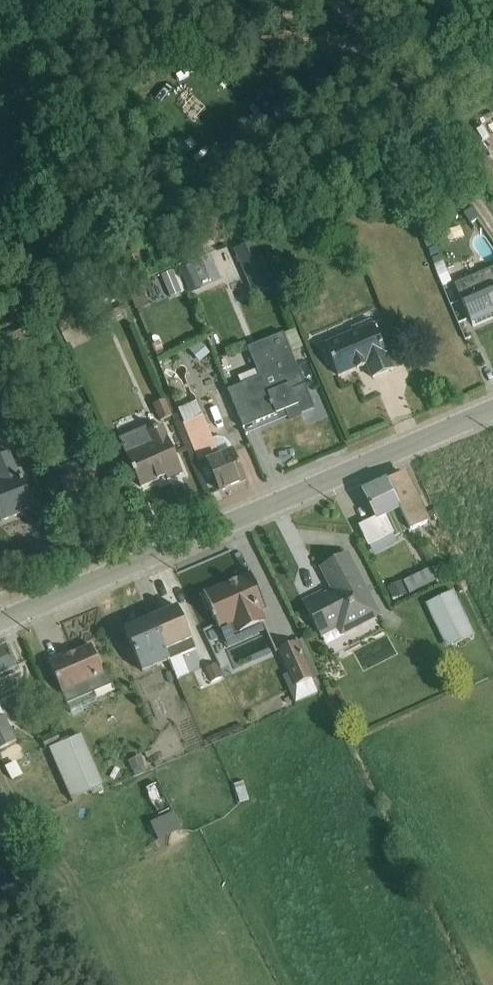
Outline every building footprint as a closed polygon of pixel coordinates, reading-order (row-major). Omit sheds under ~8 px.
[(0,179),(0,187),(5,193),(15,183),(6,173),(0,179)] [(407,203),(443,287),(451,284),(417,199),(407,203)] [(234,252),(253,296),(275,287),(255,242),(234,252)] [(211,251),(193,258),(203,285),(221,277),(211,251)] [(191,260),(177,265),(188,296),(203,290),(191,260)] [(455,286),(473,329),(492,320),(492,270),(455,286)] [(393,372),(403,367),(407,366),(387,320),(384,321),(373,326),(393,372)] [(353,334),(320,347),(329,366),(332,364),(338,378),(367,365),(373,380),(393,372),(373,326),(371,321),(351,329),(353,334)] [(240,387),(256,425),(285,413),(288,422),(315,411),(283,336),(247,351),(259,379),(240,387)] [(199,363),(209,354),(200,343),(189,352),(199,363)] [(256,425),(240,387),(227,392),(243,430),(256,425)] [(166,402),(153,408),(160,424),(172,418),(166,402)] [(245,482),(230,445),(225,440),(216,439),(213,440),(203,416),(182,425),(199,463),(206,460),(206,462),(219,492),(220,492),(221,493),(229,490),(228,489),(245,482)] [(133,435),(140,448),(126,455),(141,489),(166,478),(168,482),(183,475),(162,427),(146,434),(145,430),(133,435)] [(2,525),(34,511),(9,454),(0,458),(0,520),(2,525)] [(410,531),(411,532),(427,525),(403,475),(386,483),(410,531)] [(394,538),(410,531),(386,483),(364,494),(376,519),(358,527),(368,548),(369,547),(374,557),(397,545),(394,538)] [(332,591),(324,595),(322,591),(302,602),(321,639),(337,631),(341,638),(379,619),(345,556),(320,569),(332,591)] [(409,597),(438,583),(431,569),(404,582),(403,580),(386,587),(391,600),(408,594),(409,597)] [(227,649),(267,632),(264,624),(266,623),(262,614),(267,611),(252,576),(204,597),(227,649)] [(426,605),(446,650),(475,636),(454,592),(426,605)] [(152,622),(169,662),(195,651),(178,608),(151,620),(152,622)] [(169,662),(152,622),(124,634),(141,675),(169,662)] [(297,643),(278,652),(288,675),(282,678),(295,705),(318,695),(311,681),(318,678),(302,642),(298,644),(297,643)] [(16,670),(6,647),(0,650),(0,677),(16,670)] [(115,692),(107,673),(103,675),(91,648),(65,659),(65,657),(49,664),(67,706),(93,695),(95,700),(115,692)] [(215,665),(205,670),(212,684),(222,679),(215,665)] [(17,743),(5,717),(4,718),(0,709),(0,751),(17,743)] [(56,733),(41,740),(46,752),(50,750),(72,801),(92,792),(94,795),(104,791),(102,786),(103,785),(82,736),(62,744),(56,733)] [(141,758),(128,763),(133,774),(134,773),(135,778),(146,773),(144,769),(145,768),(141,758)] [(23,777),(16,763),(5,769),(12,783),(23,777)] [(250,804),(243,783),(234,786),(240,807),(250,804)] [(157,785),(146,790),(160,817),(170,812),(157,785)] [(159,843),(182,832),(174,814),(150,825),(159,843)]
